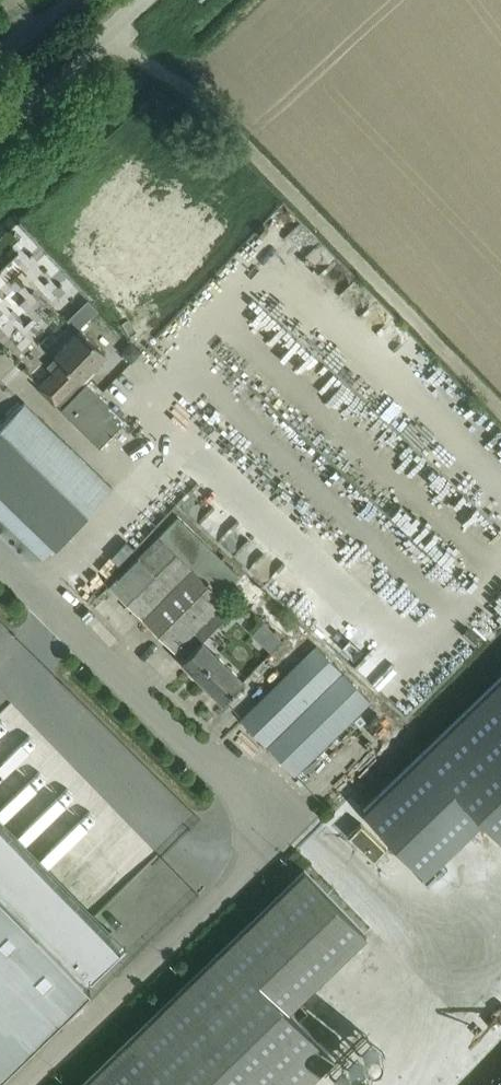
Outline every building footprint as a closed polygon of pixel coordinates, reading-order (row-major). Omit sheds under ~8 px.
[(43,228),(13,243),(19,255),(49,240),(43,228)] [(173,311),(189,294),(180,286),(164,303),(173,311)] [(46,305),(19,325),(42,354),(69,334),(46,305)] [(53,371),(37,386),(38,387),(55,403),(57,401),(62,406),(85,382),(80,376),(104,352),(79,327),(53,354),(56,356),(47,365),(53,371)] [(99,446),(124,419),(85,382),(62,406),(59,408),(99,446)] [(25,400),(0,426),(0,515),(41,555),(53,543),(55,545),(87,512),(85,510),(111,484),(25,400)] [(124,569),(108,584),(173,649),(175,647),(184,657),(181,660),(195,673),(222,700),(223,698),(237,685),(242,680),(215,653),(199,638),(211,627),(233,606),(221,595),(231,585),(239,592),(237,594),(266,621),(303,656),(305,658),(317,646),(315,644),(243,571),(240,574),(178,514),(162,530),(158,534),(124,569)] [(241,717),(240,718),(293,772),(309,757),(368,699),(317,646),(305,658),(303,656),(255,703),(241,717)] [(362,809),(423,872),(482,815),(500,834),(500,676),(362,809)] [(372,858),(382,849),(385,846),(361,822),(348,834),(372,858)] [(86,982),(83,979),(116,948),(0,827),(0,1065),(86,982)] [(79,1084),(287,1084),(327,1047),(287,1006),(364,932),(339,906),(303,869),(135,1031),(117,1048),(108,1057),(79,1084)]
